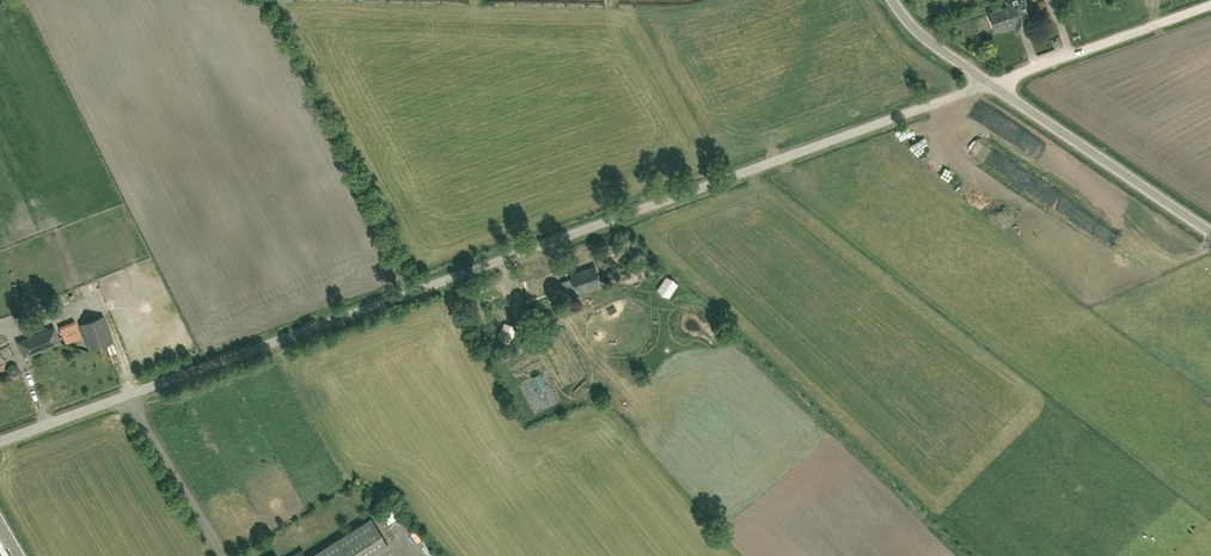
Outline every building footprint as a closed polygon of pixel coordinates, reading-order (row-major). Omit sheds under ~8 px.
[(1009,6),(990,12),(997,31),(1005,28),(1005,29),(1015,25),(1018,31),(1034,26),(1025,0),(1007,0),(1009,6)] [(986,35),(985,18),(968,19),(969,36),(986,35)] [(923,134),(911,145),(918,153),(930,143),(923,134)] [(988,149),(975,159),(986,172),(998,163),(988,149)] [(1063,215),(1073,202),(1054,187),(1044,201),(1063,215)] [(570,296),(602,284),(595,266),(571,275),(573,279),(564,282),(559,267),(519,282),(528,307),(560,295),(560,294),(568,291),(570,296)] [(484,296),(492,319),(503,316),(495,292),(484,296)] [(90,350),(113,342),(103,316),(80,324),(90,350)] [(75,321),(59,328),(64,339),(79,332),(75,321)] [(54,327),(18,342),(24,356),(60,342),(54,327)] [(589,358),(596,353),(574,328),(568,334),(589,358)] [(388,544),(372,518),(311,555),(368,555),(388,544)]
